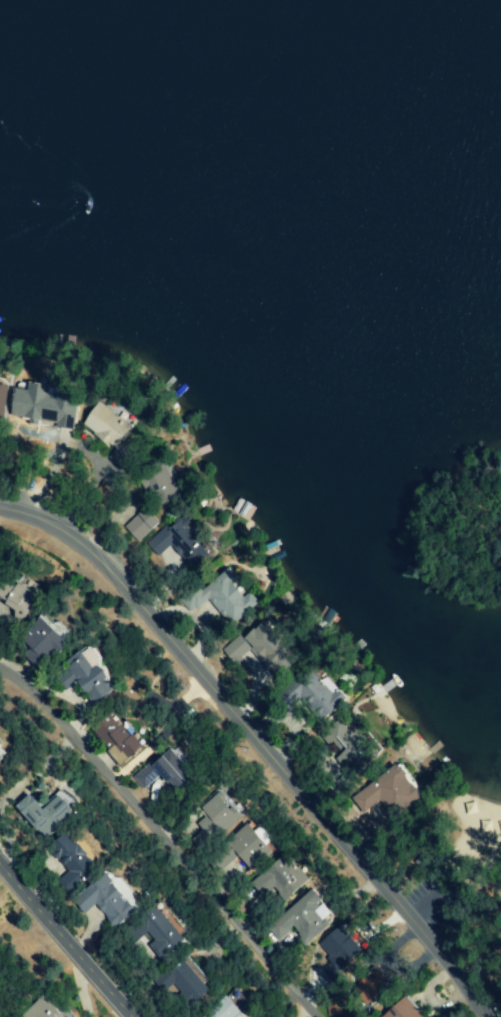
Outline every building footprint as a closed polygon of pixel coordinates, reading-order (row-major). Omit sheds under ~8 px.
[(79,399),(46,394),(46,391),(53,392),(54,386),(33,382),(32,390),(14,387),(10,412),(26,414),(25,422),(39,424),(40,418),(55,420),(54,428),(73,431),(79,399)] [(134,426),(99,402),(82,426),(115,449),(109,458),(124,469),(135,453),(122,444),(134,426)] [(179,499),(169,461),(140,469),(150,507),(179,499)] [(161,524),(148,507),(124,525),(137,542),(161,524)] [(213,555),(188,529),(193,525),(183,513),(148,546),(158,557),(171,545),(195,572),(213,555)] [(259,604),(227,564),(180,602),(190,614),(209,599),(231,626),(259,604)] [(26,574),(20,582),(8,574),(0,586),(0,601),(27,619),(43,597),(38,594),(43,586),(26,574)] [(69,644),(45,617),(22,638),(34,651),(27,657),(40,671),(69,644)] [(279,679),(300,659),(263,620),(241,640),(279,679)] [(245,664),(240,656),(250,650),(244,638),(224,650),(235,670),(245,664)] [(94,705),(117,691),(101,664),(92,669),(82,651),(64,662),(72,676),(62,682),(66,689),(79,681),(94,705)] [(350,698),(340,688),(335,692),(312,669),(300,682),(295,677),(273,700),(287,715),(302,700),(325,723),(350,698)] [(127,721),(121,725),(113,713),(92,728),(120,767),(147,747),(127,721)] [(350,777),(383,752),(354,715),(345,721),(342,717),(318,736),(326,746),(332,741),(341,754),(336,758),(350,777)] [(134,779),(144,790),(161,775),(177,794),(194,780),(184,768),(191,762),(175,744),(134,779)] [(379,801),(394,820),(424,796),(397,763),(352,799),(364,814),(379,801)] [(31,793),(16,805),(40,838),(79,810),(64,789),(40,806),(31,793)] [(193,809),(205,827),(187,839),(195,850),(243,818),(223,789),(193,809)] [(250,870),(272,852),(248,823),(234,834),(239,840),(230,846),(250,870)] [(68,893),(97,869),(66,832),(49,847),(68,871),(57,880),(68,893)] [(310,879),(299,870),(297,866),(290,860),(284,851),(271,866),(254,876),(251,880),(261,896),(273,889),(278,893),(283,902),(296,894),(310,879)] [(115,928),(142,905),(109,867),(72,899),(85,914),(95,905),(115,928)] [(278,942),(293,929),(308,947),(332,926),(326,918),(331,913),(312,890),(267,928),(278,942)] [(160,960),(189,937),(159,900),(133,920),(151,943),(148,946),(160,960)] [(333,979),(363,951),(339,925),(318,945),(333,961),(323,970),(333,979)] [(211,992),(189,957),(155,980),(162,990),(172,983),(181,996),(177,999),(184,1010),(211,992)] [(378,1005),(384,1000),(378,993),(392,981),(378,966),(353,990),(365,1003),(371,997),(378,1005)] [(249,1005),(237,991),(207,1016),(235,1016),(249,1005)] [(404,996),(381,1016),(424,1016),(404,996)]
